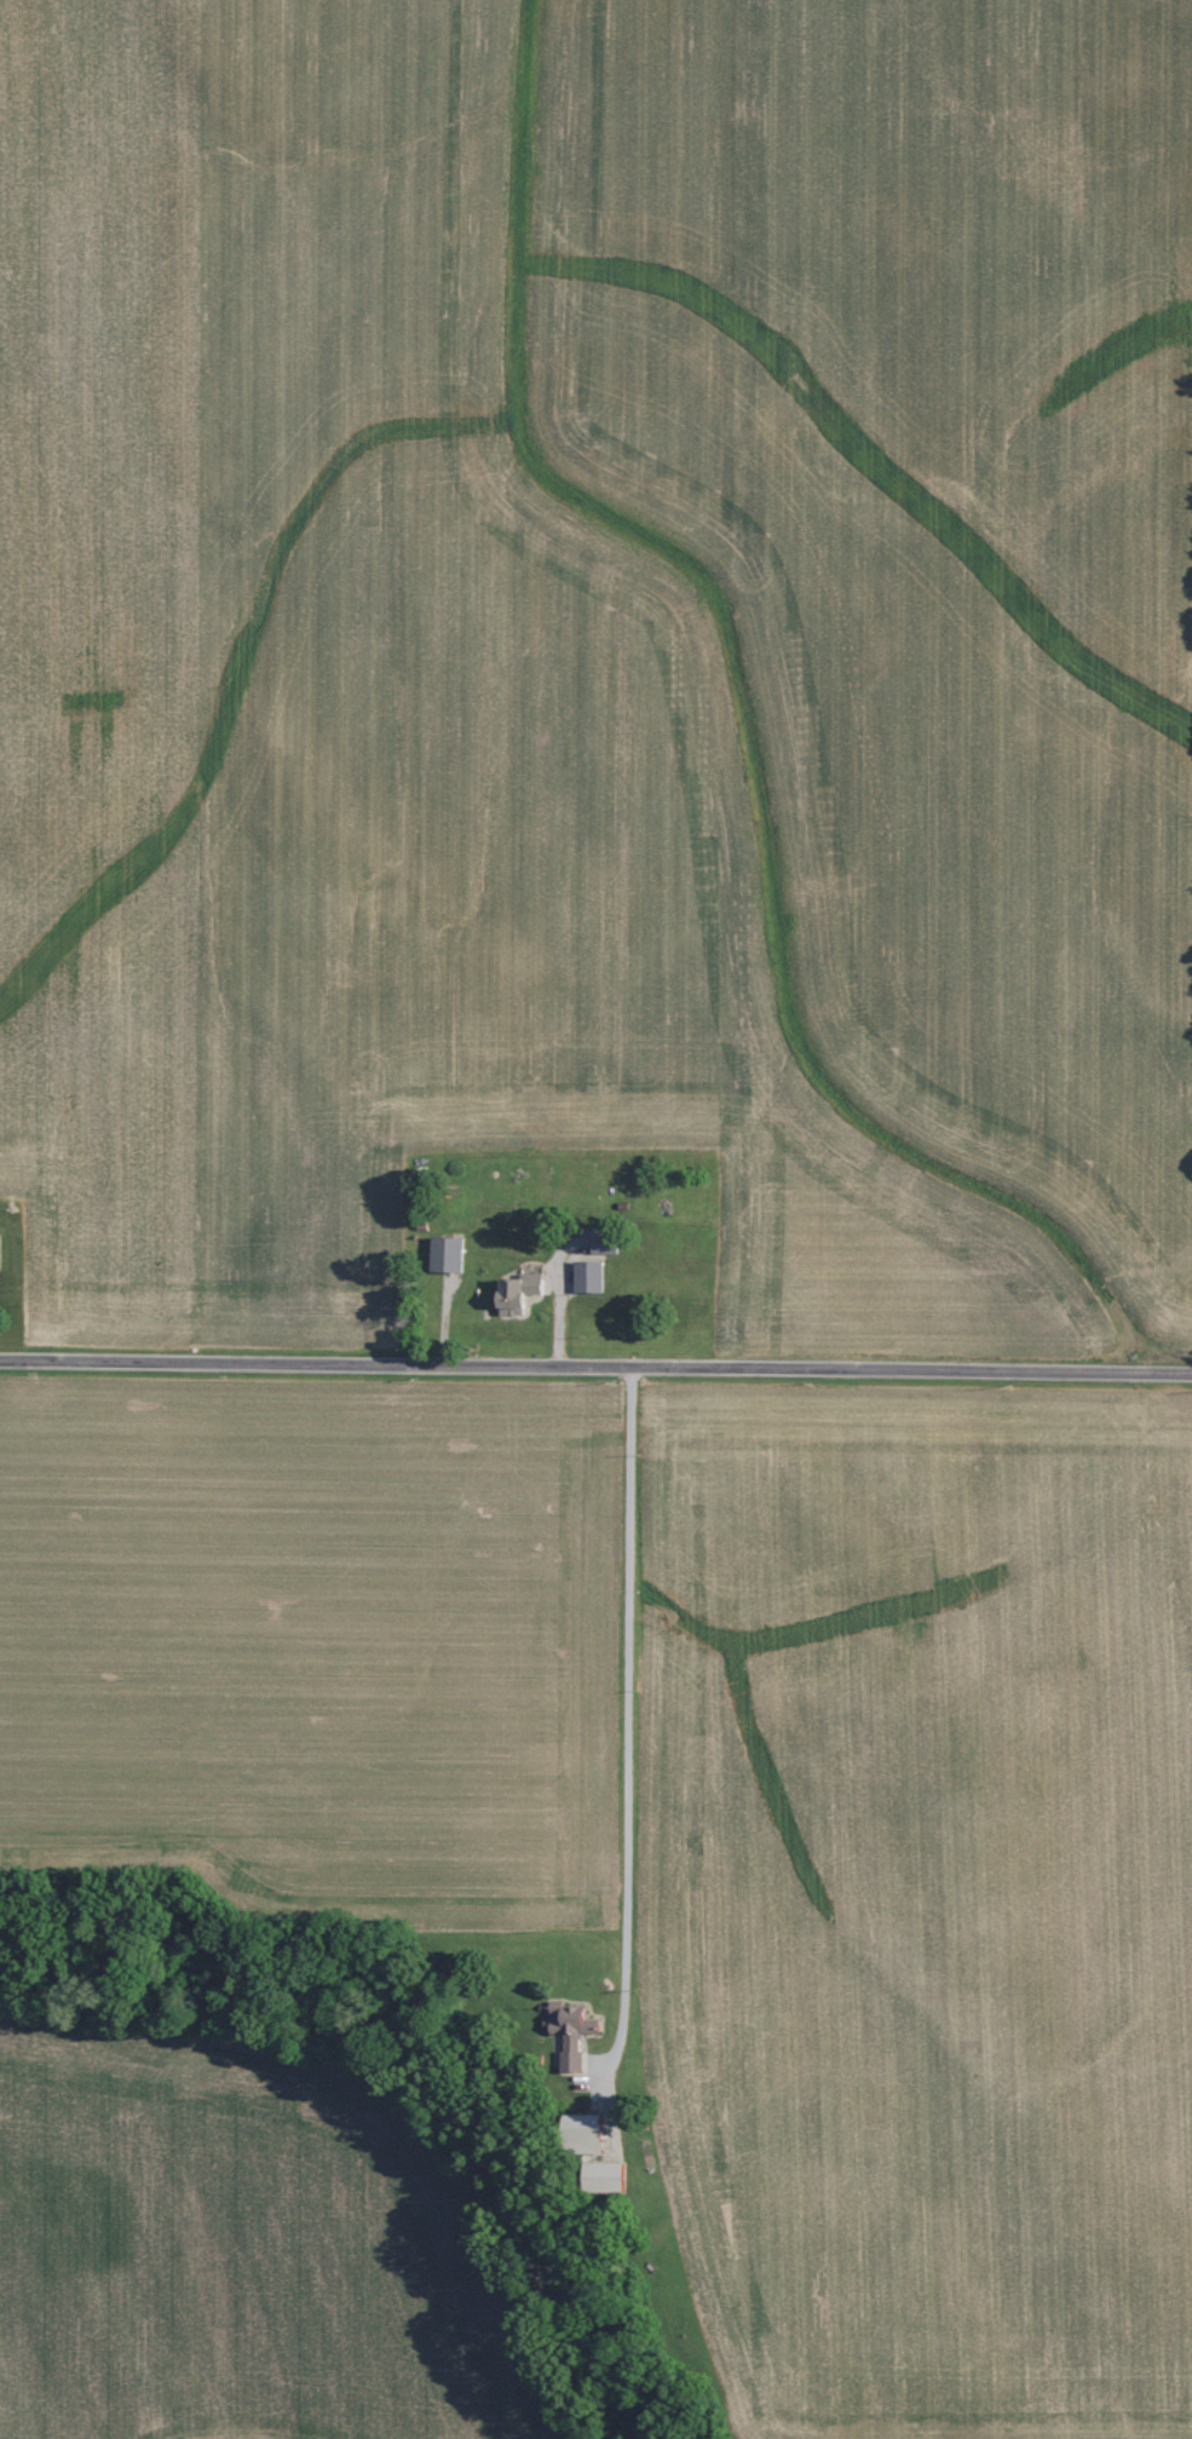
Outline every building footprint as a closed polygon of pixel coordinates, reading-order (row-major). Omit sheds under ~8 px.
[(592,1254),(618,1254),(618,1232),(593,1232),(592,1254)] [(464,1273),(465,1238),(433,1237),(432,1272),(464,1273)] [(604,1292),(604,1262),(576,1261),(575,1292),(604,1292)] [(502,1278),(501,1315),(526,1315),(527,1294),(544,1294),(544,1273),(522,1273),(522,1279),(502,1278)] [(602,2115),(570,2116),(570,2153),(603,2153),(602,2115)] [(624,2163),(588,2164),(589,2194),(625,2193),(624,2163)]
